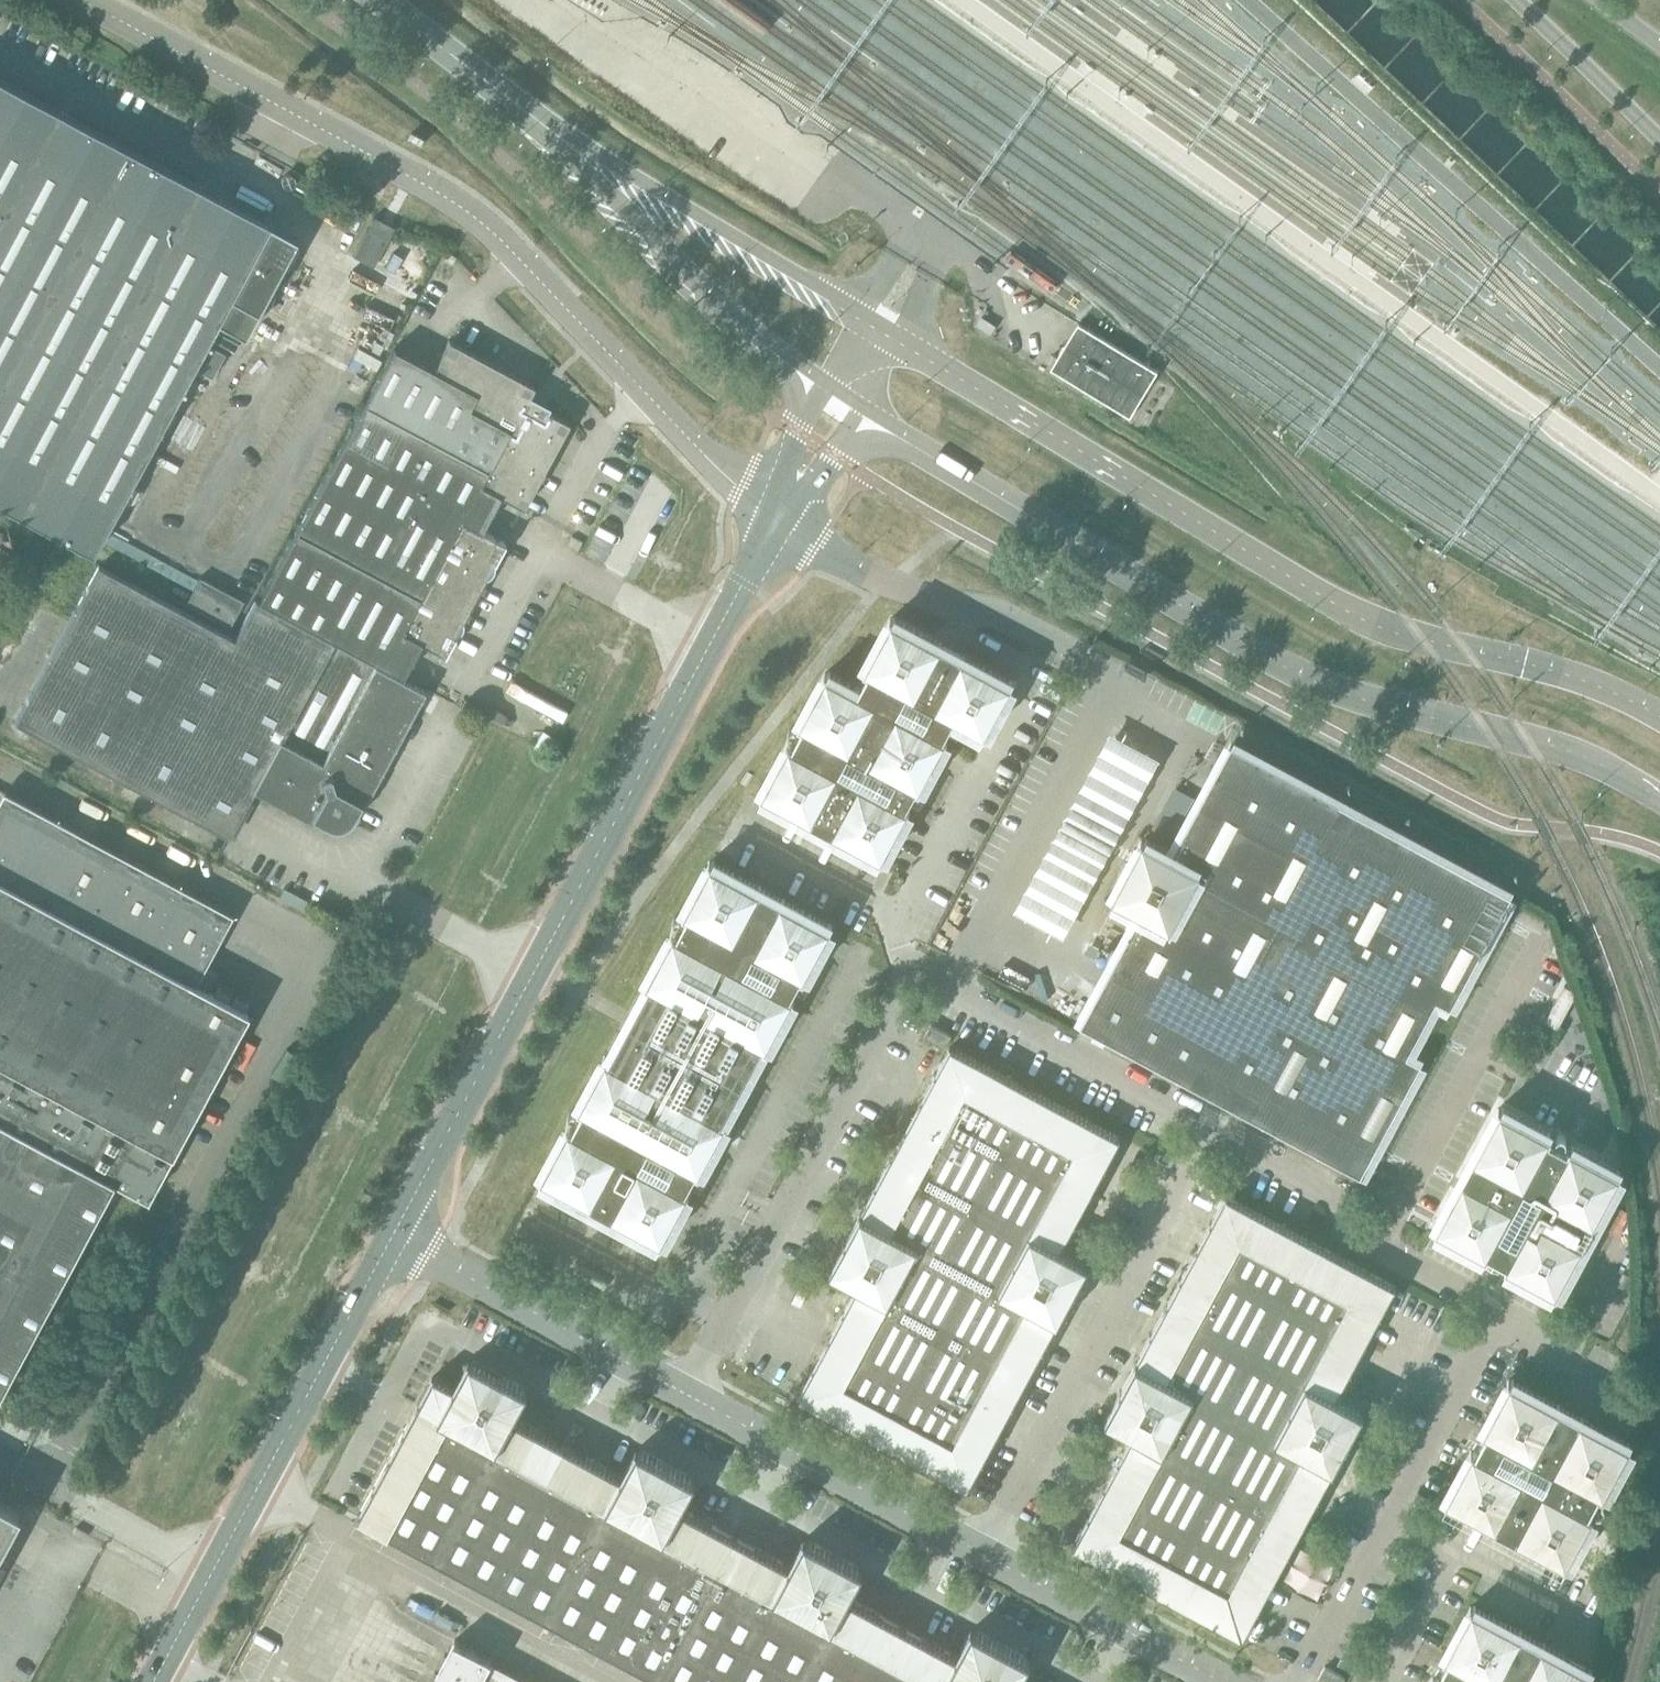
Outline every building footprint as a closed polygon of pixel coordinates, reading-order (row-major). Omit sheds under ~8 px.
[(81,58),(41,36),(36,47),(75,68),(81,58)] [(268,222),(239,207),(215,194),(200,185),(0,78),(0,502),(54,532),(91,551),(102,531),(206,337),(230,349),(292,235),(280,229),(268,222)] [(425,138),(412,131),(408,137),(422,144),(425,138)] [(388,236),(394,227),(381,220),(373,216),(352,255),(373,266),(388,236)] [(447,253),(443,262),(452,267),(457,259),(455,257),(449,254),(447,253)] [(1157,371),(1078,322),(1064,345),(1050,368),(1129,416),(1157,371)] [(566,425),(568,422),(546,410),(544,409),(542,412),(537,409),(537,408),(537,407),(537,406),(537,405),(537,404),(536,403),(535,403),(533,402),(532,402),(530,403),(530,404),(529,405),(524,402),(525,400),(528,394),(533,385),(448,339),(432,369),(413,358),(393,347),(365,399),(486,465),(477,482),(498,494),(521,506),(522,506),(523,506),(524,504),(538,478),(545,465),(552,451),(566,425)] [(524,402),(529,405),(530,404),(530,403),(532,402),(533,402),(535,403),(536,403),(537,404),(537,405),(537,406),(537,407),(537,408),(537,409),(542,412),(544,409),(546,410),(548,405),(528,394),(525,400),(524,402)] [(486,558),(493,561),(498,552),(503,541),(480,528),(489,511),(498,494),(477,482),(486,465),(365,399),(297,526),(419,592),(429,573),(473,597),(485,575),(479,572),(483,565),(486,558)] [(455,616),(461,619),(473,597),(429,573),(419,592),(297,526),(258,598),(401,675),(410,658),(415,649),(420,640),(443,653),(454,633),(447,630),(451,623),(455,616)] [(579,539),(572,535),(567,543),(574,547),(578,549),(583,541),(579,539)] [(493,563),(493,561),(486,558),(483,565),(479,572),(485,575),(487,574),(489,572),(490,571),(491,569),(492,568),(493,565),(493,563)] [(421,694),(423,690),(254,599),(233,638),(146,591),(98,565),(14,721),(170,805),(226,835),(228,836),(234,825),(246,802),(250,794),(253,789),(322,826),(323,826),(325,822),(326,819),(337,816),(348,812),(351,814),(355,817),(356,816),(421,694)] [(243,608),(197,583),(183,608),(229,633),(243,608)] [(447,630),(454,633),(455,632),(458,631),(459,629),(460,627),(461,625),(462,623),(462,621),(461,619),(455,616),(451,623),(447,630)] [(1012,681),(1012,680),(946,644),(893,616),(893,617),(892,617),(891,618),(890,617),(864,666),(865,667),(864,668),(865,668),(865,669),(868,671),(859,687),(945,733),(946,732),(948,733),(950,734),(953,728),(956,721),(955,721),(952,719),(953,717),(983,733),(984,732),(985,733),(986,732),(987,732),(1013,683),(1012,683),(1013,682),(1012,681)] [(921,787),(948,738),(947,738),(947,736),(946,736),(947,735),(944,734),(945,733),(859,687),(828,671),(828,672),(826,671),(825,672),(798,721),(799,721),(799,722),(800,723),(799,724),(803,725),(801,729),(796,726),(794,725),(791,726),(789,727),(788,729),(787,732),(788,734),(789,735),(790,736),(795,739),(794,742),(791,740),(790,741),(789,741),(788,742),(787,741),(761,790),(762,791),(761,792),(762,793),(762,794),(822,826),(880,858),(881,857),(882,857),(883,856),(884,857),(910,808),(909,807),(910,806),(909,805),(907,803),(908,801),(911,803),(912,803),(915,797),(919,791),(918,790),(915,789),(916,787),(918,788),(919,787),(920,788),(920,786),(921,787)] [(953,728),(950,734),(948,733),(948,734),(956,739),(964,724),(956,719),(955,721),(956,721),(953,728)] [(1159,757),(1109,730),(1013,909),(1063,936),(1159,757)] [(1507,900),(1511,893),(1398,833),(1391,847),(1336,817),(1343,803),(1231,743),(1171,854),(1147,840),(1145,838),(1145,839),(1143,838),(1142,840),(1141,840),(1140,842),(1141,842),(1128,867),(1127,866),(1127,867),(1127,868),(1114,892),(1113,892),(1112,894),(1113,894),(1112,896),(1113,897),(1113,898),(1115,899),(1116,898),(1140,911),(1080,1022),(1081,1023),(1193,1083),(1248,1113),(1360,1173),(1421,1060),(1407,1053),(1436,998),(1450,1006),(1507,900)] [(915,797),(912,803),(911,803),(910,804),(919,809),(927,794),(918,789),(918,790),(919,791),(915,797)] [(0,805),(0,1085),(160,1170),(167,1157),(169,1153),(245,1010),(236,1006),(219,996),(207,990),(193,983),(202,965),(231,912),(14,797),(8,809),(0,805)] [(325,822),(323,826),(322,826),(320,829),(323,830),(327,831),(331,832),(335,832),(340,831),(343,831),(348,829),(352,826),(356,822),(359,817),(356,816),(355,817),(351,814),(348,812),(337,816),(326,819),(325,822)] [(753,1063),(763,1045),(765,1046),(766,1046),(767,1046),(767,1045),(768,1045),(795,997),(794,996),(794,995),(793,994),(794,993),(792,992),(793,990),(796,992),(797,992),(803,980),(802,979),(799,978),(801,976),(803,977),(803,976),(804,976),(805,975),(806,976),(832,927),(831,926),(832,925),(831,925),(831,924),(756,883),(713,860),(712,861),(711,860),(710,861),(709,861),(683,910),(684,910),(683,911),(685,912),(684,913),(687,915),(686,918),(681,915),(678,914),(676,915),(674,916),(672,919),(672,921),(673,924),(674,924),(675,925),(680,928),(678,931),(675,929),(675,930),(674,930),(673,931),(672,930),(646,979),(647,980),(646,981),(647,982),(647,983),(649,984),(639,1001),(629,1020),(620,1037),(610,1056),(608,1054),(607,1055),(606,1055),(606,1056),(605,1055),(578,1104),(579,1105),(579,1106),(580,1107),(579,1107),(582,1109),(581,1112),(576,1110),(573,1109),(571,1109),(569,1111),(567,1113),(567,1116),(568,1118),(570,1120),(575,1123),(574,1126),(570,1124),(570,1125),(569,1124),(568,1125),(567,1125),(541,1174),(542,1174),(541,1175),(542,1176),(542,1177),(599,1208),(660,1241),(661,1240),(662,1241),(663,1239),(663,1240),(690,1191),(689,1191),(689,1190),(688,1189),(689,1188),(687,1187),(688,1185),(691,1186),(692,1187),(695,1181),(698,1174),(697,1174),(695,1172),(696,1170),(698,1171),(698,1170),(699,1171),(700,1170),(701,1170),(727,1121),(726,1121),(727,1120),(726,1119),(726,1118),(724,1117),(734,1099),(744,1081),(753,1063)] [(202,965),(193,983),(207,990),(216,973),(202,965)] [(803,980),(797,992),(796,992),(795,993),(804,997),(812,983),(803,978),(802,979),(803,980)] [(1557,1027),(1576,991),(1564,985),(1545,1021),(1557,1027)] [(944,1047),(951,1035),(931,1024),(929,1027),(927,1030),(924,1036),(937,1044),(939,1045),(944,1047)] [(1082,1276),(1088,1267),(1088,1265),(1087,1264),(1088,1263),(1087,1263),(1088,1262),(1071,1253),(1062,1248),(1064,1244),(1085,1204),(1091,1193),(1097,1182),(1109,1160),(1121,1138),(1120,1138),(1120,1137),(1119,1136),(1120,1135),(1041,1093),(956,1047),(952,1045),(952,1046),(951,1046),(950,1047),(949,1046),(947,1050),(945,1054),(943,1058),(939,1065),(938,1067),(927,1088),(916,1107),(915,1109),(914,1111),(913,1113),(893,1151),(886,1164),(850,1231),(837,1255),(832,1264),(831,1266),(830,1268),(829,1269),(830,1270),(830,1271),(831,1271),(830,1272),(847,1281),(856,1286),(853,1293),(833,1329),(827,1341),(821,1351),(805,1380),(797,1396),(798,1396),(797,1397),(799,1398),(798,1399),(882,1444),(965,1489),(966,1488),(967,1489),(967,1487),(968,1488),(980,1466),(993,1441),(998,1433),(1004,1421),(1024,1384),(1028,1378),(1041,1354),(1052,1332),(1058,1321),(1060,1318),(1082,1276)] [(104,1190),(110,1178),(146,1197),(160,1170),(0,1085),(0,1385),(104,1190)] [(1589,1232),(1621,1173),(1620,1173),(1620,1171),(1619,1171),(1620,1170),(1571,1144),(1571,1145),(1570,1144),(1569,1145),(1568,1145),(1566,1148),(1563,1146),(1565,1141),(1566,1139),(1566,1136),(1564,1134),(1562,1133),(1560,1133),(1557,1134),(1555,1136),(1553,1140),(1549,1139),(1551,1135),(1550,1135),(1551,1134),(1550,1133),(1550,1132),(1501,1106),(1501,1107),(1500,1106),(1499,1108),(1498,1107),(1435,1226),(1435,1227),(1436,1228),(1435,1229),(1483,1254),(1484,1255),(1485,1254),(1486,1254),(1486,1253),(1487,1254),(1489,1252),(1491,1253),(1489,1256),(1489,1257),(1495,1261),(1501,1264),(1501,1263),(1503,1260),(1505,1261),(1504,1263),(1505,1264),(1505,1265),(1506,1265),(1505,1266),(1506,1267),(1554,1292),(1554,1291),(1556,1292),(1556,1291),(1557,1292),(1589,1232)] [(861,1168),(851,1163),(845,1175),(855,1180),(861,1168)] [(695,1181),(692,1187),(691,1186),(690,1187),(699,1192),(707,1177),(698,1172),(697,1174),(698,1174),(695,1181)] [(1347,1444),(1364,1413),(1363,1413),(1364,1412),(1363,1411),(1363,1410),(1337,1396),(1343,1385),(1348,1377),(1352,1369),(1363,1348),(1374,1328),(1396,1287),(1395,1286),(1396,1285),(1395,1285),(1395,1283),(1315,1240),(1312,1239),(1310,1238),(1228,1194),(1227,1195),(1226,1194),(1226,1195),(1225,1195),(1216,1210),(1213,1215),(1199,1241),(1188,1262),(1171,1295),(1160,1315),(1142,1349),(1131,1369),(1111,1406),(1106,1415),(1104,1418),(1105,1418),(1105,1419),(1106,1420),(1105,1421),(1124,1431),(1132,1435),(1130,1438),(1109,1476),(1098,1496),(1088,1516),(1073,1544),(1074,1545),(1073,1546),(1074,1546),(1073,1547),(1241,1637),(1241,1636),(1242,1637),(1243,1636),(1244,1636),(1258,1610),(1270,1588),(1277,1575),(1300,1532),(1309,1515),(1325,1486),(1338,1461),(1343,1452),(1347,1444)] [(1495,1261),(1489,1257),(1489,1256),(1487,1255),(1483,1263),(1499,1272),(1503,1264),(1501,1263),(1501,1264),(1495,1261)] [(1031,1661),(1030,1661),(1031,1660),(1030,1659),(1030,1658),(1023,1654),(974,1628),(973,1629),(972,1628),(972,1629),(971,1629),(957,1654),(948,1649),(912,1630),(903,1625),(892,1620),(861,1603),(850,1597),(863,1571),(863,1569),(862,1569),(863,1568),(850,1561),(817,1543),(807,1538),(806,1539),(805,1538),(804,1539),(803,1539),(790,1564),(782,1560),(747,1541),(738,1536),(693,1513),(682,1507),(684,1503),(696,1481),(695,1481),(696,1479),(695,1479),(695,1478),(684,1472),(649,1453),(639,1448),(639,1449),(638,1448),(637,1449),(636,1449),(622,1474),(612,1469),(569,1446),(523,1422),(515,1417),(529,1391),(528,1391),(528,1389),(527,1389),(528,1388),(520,1384),(472,1358),(471,1359),(470,1358),(469,1359),(455,1385),(436,1374),(435,1375),(434,1375),(433,1376),(432,1375),(429,1382),(423,1392),(418,1401),(412,1414),(404,1428),(399,1438),(394,1448),(389,1457),(383,1467),(378,1476),(373,1486),(368,1496),(363,1505),(358,1515),(358,1517),(359,1517),(359,1518),(411,1546),(492,1589),(577,1635),(661,1679),(666,1681),(1020,1681),(1031,1661)] [(1605,1493),(1631,1445),(1630,1444),(1630,1443),(1629,1443),(1630,1442),(1618,1435),(1608,1430),(1588,1419),(1585,1418),(1583,1416),(1511,1378),(1511,1379),(1510,1378),(1509,1379),(1508,1379),(1483,1426),(1480,1431),(1476,1438),(1473,1445),(1470,1450),(1444,1497),(1446,1498),(1445,1499),(1446,1500),(1445,1500),(1496,1528),(1526,1543),(1564,1564),(1565,1563),(1566,1564),(1566,1563),(1567,1563),(1593,1514),(1592,1514),(1593,1513),(1592,1512),(1592,1511),(1589,1510),(1591,1506),(1597,1496),(1598,1493),(1602,1494),(1602,1493),(1603,1494),(1604,1493),(1605,1493)] [(1476,1438),(1480,1431),(1472,1427),(1465,1441),(1473,1445),(1476,1438)] [(616,1439),(606,1434),(600,1445),(609,1451),(616,1439)] [(1602,1499),(1601,1499),(1597,1496),(1591,1506),(1596,1509),(1597,1509),(1598,1509),(1599,1509),(1600,1509),(1601,1509),(1602,1508),(1603,1507),(1604,1506),(1604,1505),(1604,1504),(1604,1503),(1604,1502),(1604,1501),(1603,1500),(1602,1499)] [(3,1534),(13,1514),(16,1509),(0,1501),(0,1538),(3,1534)] [(75,1526),(72,1531),(84,1538),(87,1532),(75,1526)] [(1593,1671),(1592,1671),(1592,1670),(1591,1669),(1592,1668),(1580,1662),(1565,1654),(1548,1645),(1473,1604),(1473,1605),(1472,1605),(1471,1606),(1470,1605),(1445,1652),(1442,1658),(1439,1664),(1435,1671),(1432,1676),(1429,1681),(1587,1681),(1593,1671)] [(487,1669),(491,1661),(492,1658),(455,1638),(454,1639),(450,1647),(442,1662),(432,1680),(431,1681),(512,1681),(487,1669)] [(1439,1664),(1442,1658),(1434,1654),(1427,1667),(1435,1671),(1439,1664)] [(491,1661),(487,1669),(512,1681),(531,1681),(491,1661)] [(1345,1677),(1324,1666),(1317,1679),(1324,1681),(1342,1681),(1345,1677)]
